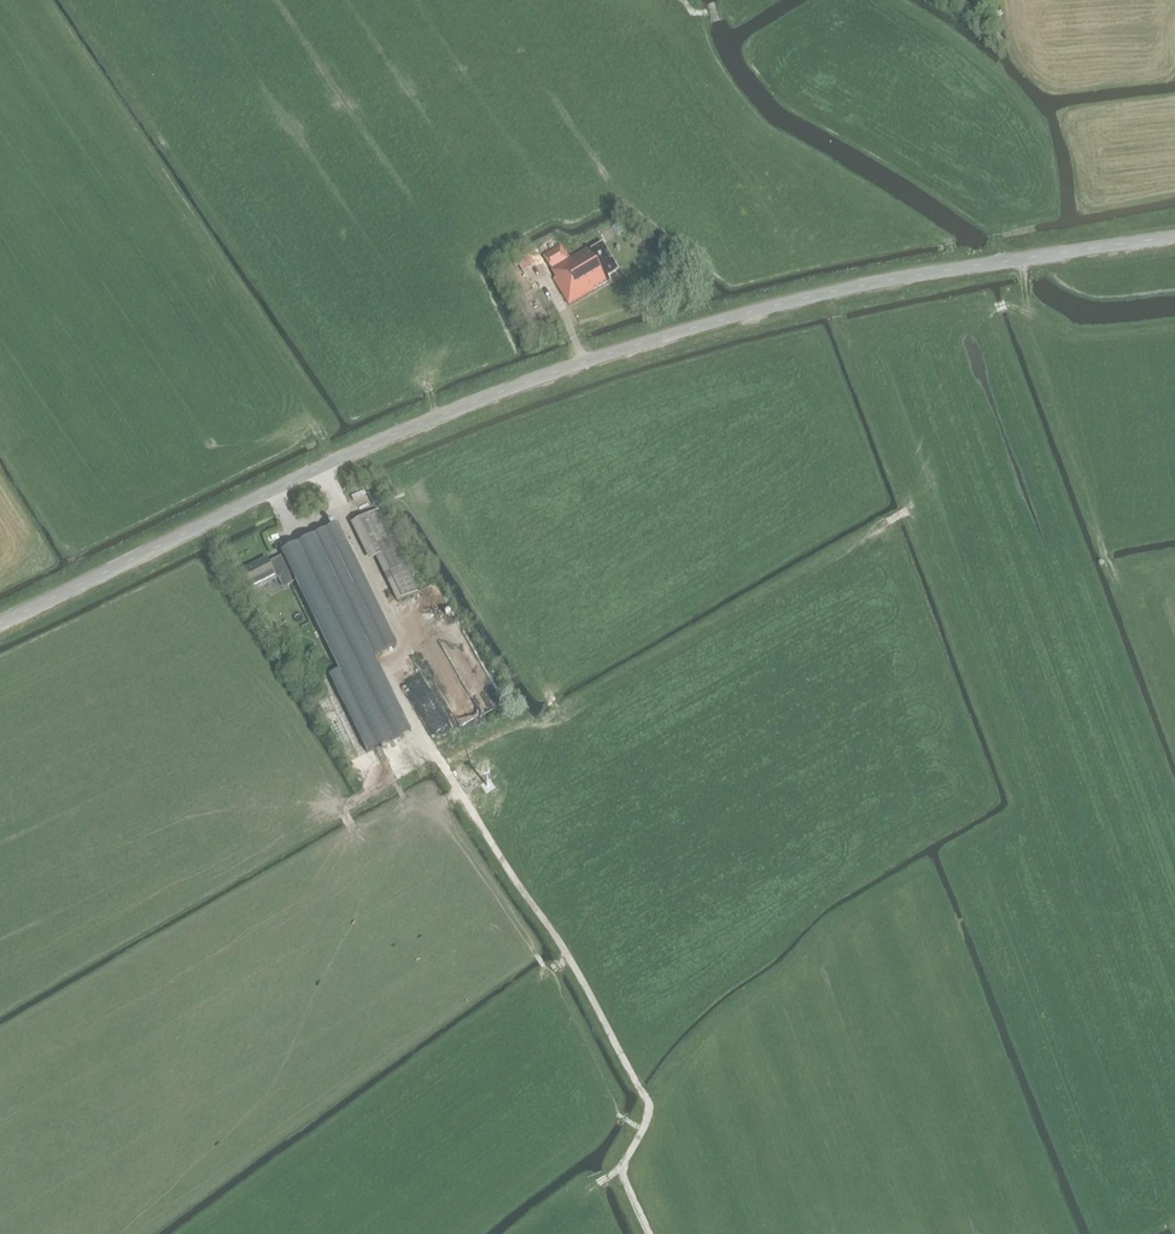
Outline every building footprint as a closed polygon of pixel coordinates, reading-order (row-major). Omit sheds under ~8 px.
[(597,249),(593,243),(585,248),(586,251),(568,261),(560,247),(543,257),(556,280),(554,281),(569,305),(602,285),(601,284),(609,279),(608,277),(617,272),(602,246),(597,249)] [(523,273),(532,268),(526,256),(517,261),(523,273)] [(418,591),(379,510),(352,523),(370,562),(377,558),(398,601),(418,591)] [(283,553),(286,557),(271,564),(268,559),(244,570),(253,588),(276,577),(276,579),(292,571),(342,671),(330,676),(367,753),(410,731),(373,655),(396,644),(339,529),(295,551),(294,548),(283,553)] [(410,727),(421,722),(405,685),(393,690),(410,727)]
